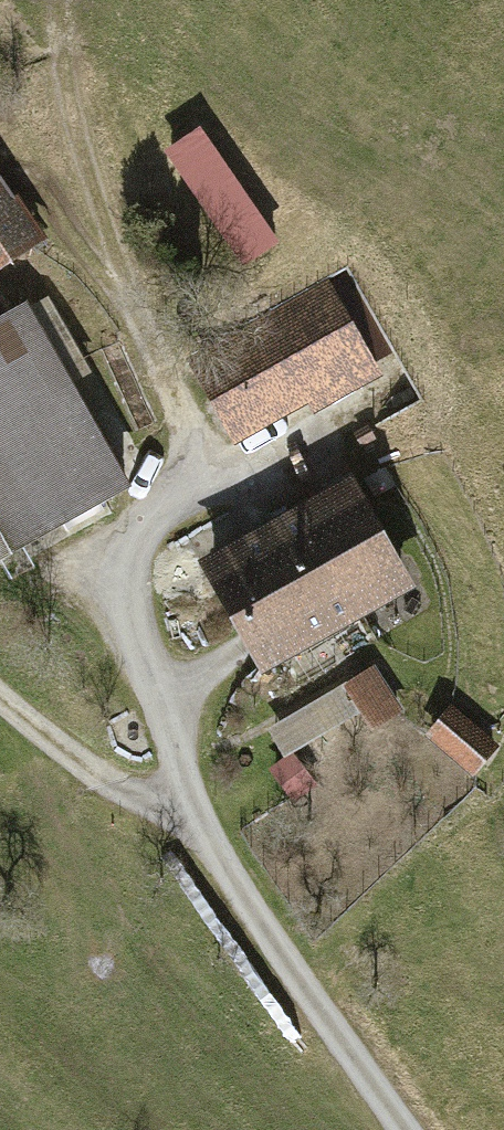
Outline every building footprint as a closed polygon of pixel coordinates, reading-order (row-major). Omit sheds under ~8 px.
[(161,153),(243,271),(279,246),(196,129),(161,153)] [(46,244),(0,179),(0,276),(46,244)] [(242,437),(386,367),(342,278),(198,348),(242,437)] [(125,489),(22,299),(0,311),(0,556),(125,489)] [(353,478),(272,516),(329,633),(409,594),(353,478)] [(272,516),(192,555),(249,671),(329,633),(272,516)] [(369,676),(271,734),(286,760),(266,772),(284,803),(330,776),(312,747),(385,704),(369,676)] [(447,702),(418,736),(474,782),(502,748),(447,702)]
